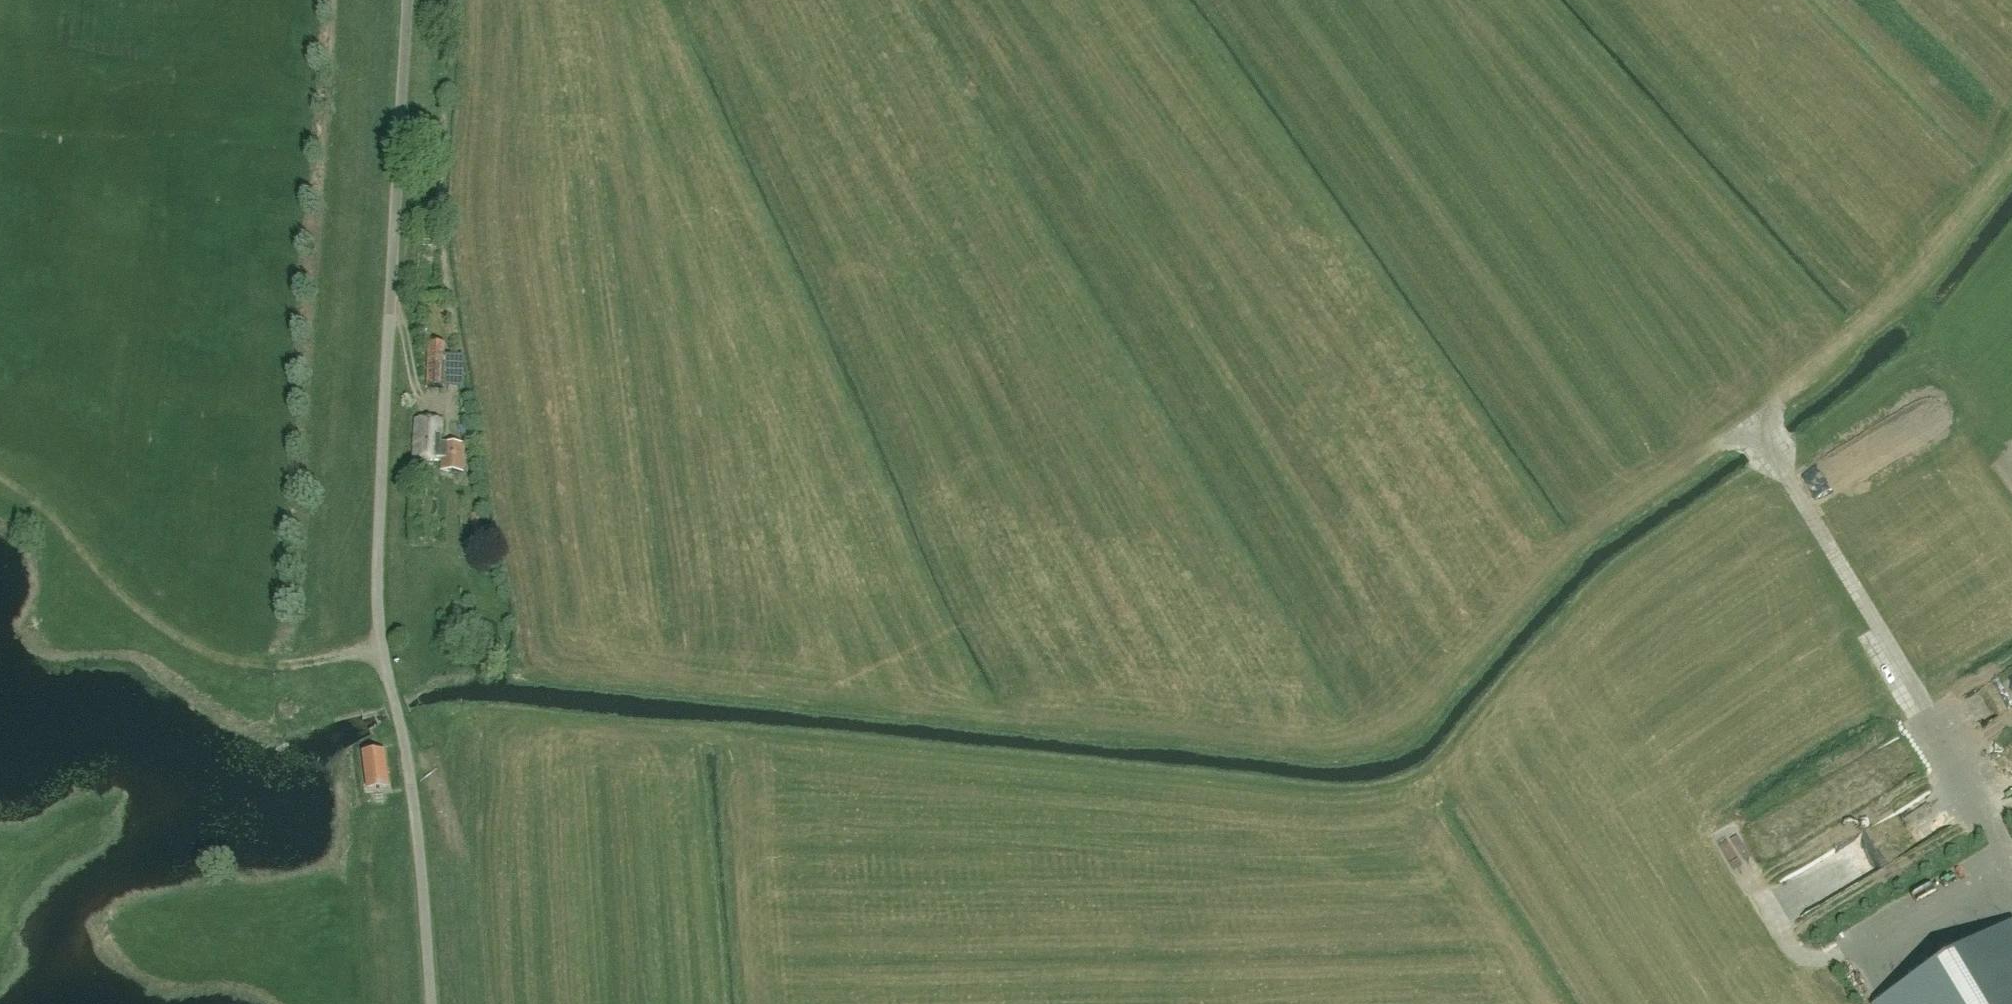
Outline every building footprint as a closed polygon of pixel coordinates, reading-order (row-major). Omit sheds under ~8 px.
[(428,342),(427,363),(426,387),(444,388),(445,364),(446,364),(446,343),(428,342)] [(442,421),(416,419),(414,459),(442,461),(441,471),(463,472),(464,446),(440,444),(442,421)] [(480,513),(471,514),(471,527),(480,526),(480,513)] [(387,787),(383,751),(363,754),(368,789),(387,787)] [(2011,929),(1886,1003),(2011,1003),(2011,930),(2011,929)]
